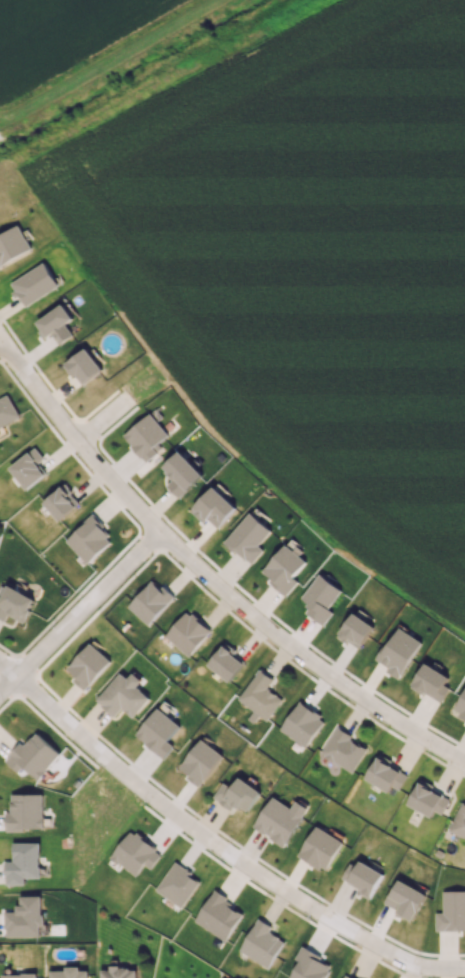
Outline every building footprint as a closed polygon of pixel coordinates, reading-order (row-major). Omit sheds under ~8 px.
[(0,235),(0,266),(31,249),(26,240),(21,243),(17,234),(21,232),(17,226),(0,235)] [(10,283),(25,307),(59,286),(44,262),(10,283)] [(66,324),(74,319),(63,303),(35,323),(46,338),(52,334),(59,345),(74,335),(66,324)] [(103,369),(86,347),(65,364),(81,386),(103,369)] [(5,432),(2,426),(20,416),(8,394),(0,399),(0,434),(5,432)] [(168,436),(151,412),(123,433),(145,463),(158,453),(154,447),(168,436)] [(43,457),(35,447),(9,467),(26,489),(46,475),(36,462),(43,457)] [(203,476),(180,450),(161,467),(172,479),(167,485),(178,498),(203,476)] [(80,502),(63,484),(43,503),(60,521),(80,502)] [(204,523),(208,519),(217,528),(236,507),(213,486),(190,510),(204,523)] [(264,550),(258,545),(271,531),(251,512),(224,541),(250,565),(264,550)] [(113,539),(91,516),(65,540),(87,563),(113,539)] [(287,595),(298,582),(293,577),(306,562),(285,544),(260,572),(287,595)] [(301,598),(309,604),(304,611),(324,625),(333,612),(329,609),(342,590),(319,574),(301,598)] [(127,606),(148,625),(173,598),(153,579),(127,606)] [(36,598),(8,585),(2,598),(0,597),(0,618),(6,620),(8,615),(25,623),(36,598)] [(211,629),(185,610),(165,638),(190,657),(211,629)] [(374,626),(353,612),(338,635),(358,649),(374,626)] [(422,641),(398,627),(376,662),(400,677),(422,641)] [(84,690),(111,661),(91,642),(67,668),(76,676),(73,679),(84,690)] [(244,663),(230,652),(233,648),(226,642),(207,664),(228,682),(244,663)] [(449,676),(425,662),(412,686),(441,703),(450,687),(444,684),(449,676)] [(267,689),(274,678),(257,669),(238,702),(269,720),(282,698),(267,689)] [(132,718),(150,698),(137,686),(142,680),(133,672),(127,678),(121,672),(96,700),(114,716),(122,708),(132,718)] [(453,712),(464,718),(464,690),(453,712)] [(279,730),(305,747),(325,719),(299,701),(279,730)] [(164,758),(174,746),(167,741),(180,725),(157,707),(135,735),(164,758)] [(352,773),(367,749),(351,739),(352,736),(337,726),(320,754),(352,773)] [(61,754),(36,732),(24,745),(21,742),(4,760),(18,772),(23,767),(37,780),(61,754)] [(200,785),(223,755),(201,738),(178,768),(200,785)] [(365,778),(397,794),(408,773),(377,756),(365,778)] [(213,797),(231,810),(235,804),(246,813),(261,792),(240,776),(231,788),(224,782),(213,797)] [(434,811),(442,814),(449,798),(432,791),(434,785),(419,779),(408,806),(432,816),(434,811)] [(11,793),(10,813),(6,813),(6,829),(43,830),(44,794),(11,793)] [(253,827),(285,846),(309,807),(297,800),(291,808),(272,796),(253,827)] [(460,804),(448,831),(464,838),(464,807),(460,804)] [(343,841),(316,825),(298,855),(325,871),(343,841)] [(131,829),(110,857),(135,876),(144,864),(150,869),(162,853),(131,829)] [(40,842),(13,842),(13,861),(5,861),(5,885),(24,884),(24,878),(40,878),(40,842)] [(384,873),(360,860),(356,866),(350,863),(340,880),(371,897),(384,873)] [(174,862),(155,890),(181,908),(200,881),(174,862)] [(427,894),(398,878),(384,904),(413,920),(427,894)] [(443,891),(443,912),(435,912),(436,930),(464,930),(464,890),(443,891)] [(228,940),(243,908),(210,893),(194,924),(228,940)] [(43,895),(19,896),(19,911),(5,912),(6,937),(40,936),(40,926),(43,926),(43,895)] [(238,951),(268,969),(284,941),(269,932),(272,926),(258,918),(238,951)] [(331,964),(301,947),(294,959),(298,961),(289,977),(323,977),(331,964)] [(88,970),(80,970),(80,966),(64,966),(64,970),(49,970),(49,977),(88,977),(88,970)] [(137,967),(109,967),(109,970),(101,970),(101,977),(137,977),(137,967)]
